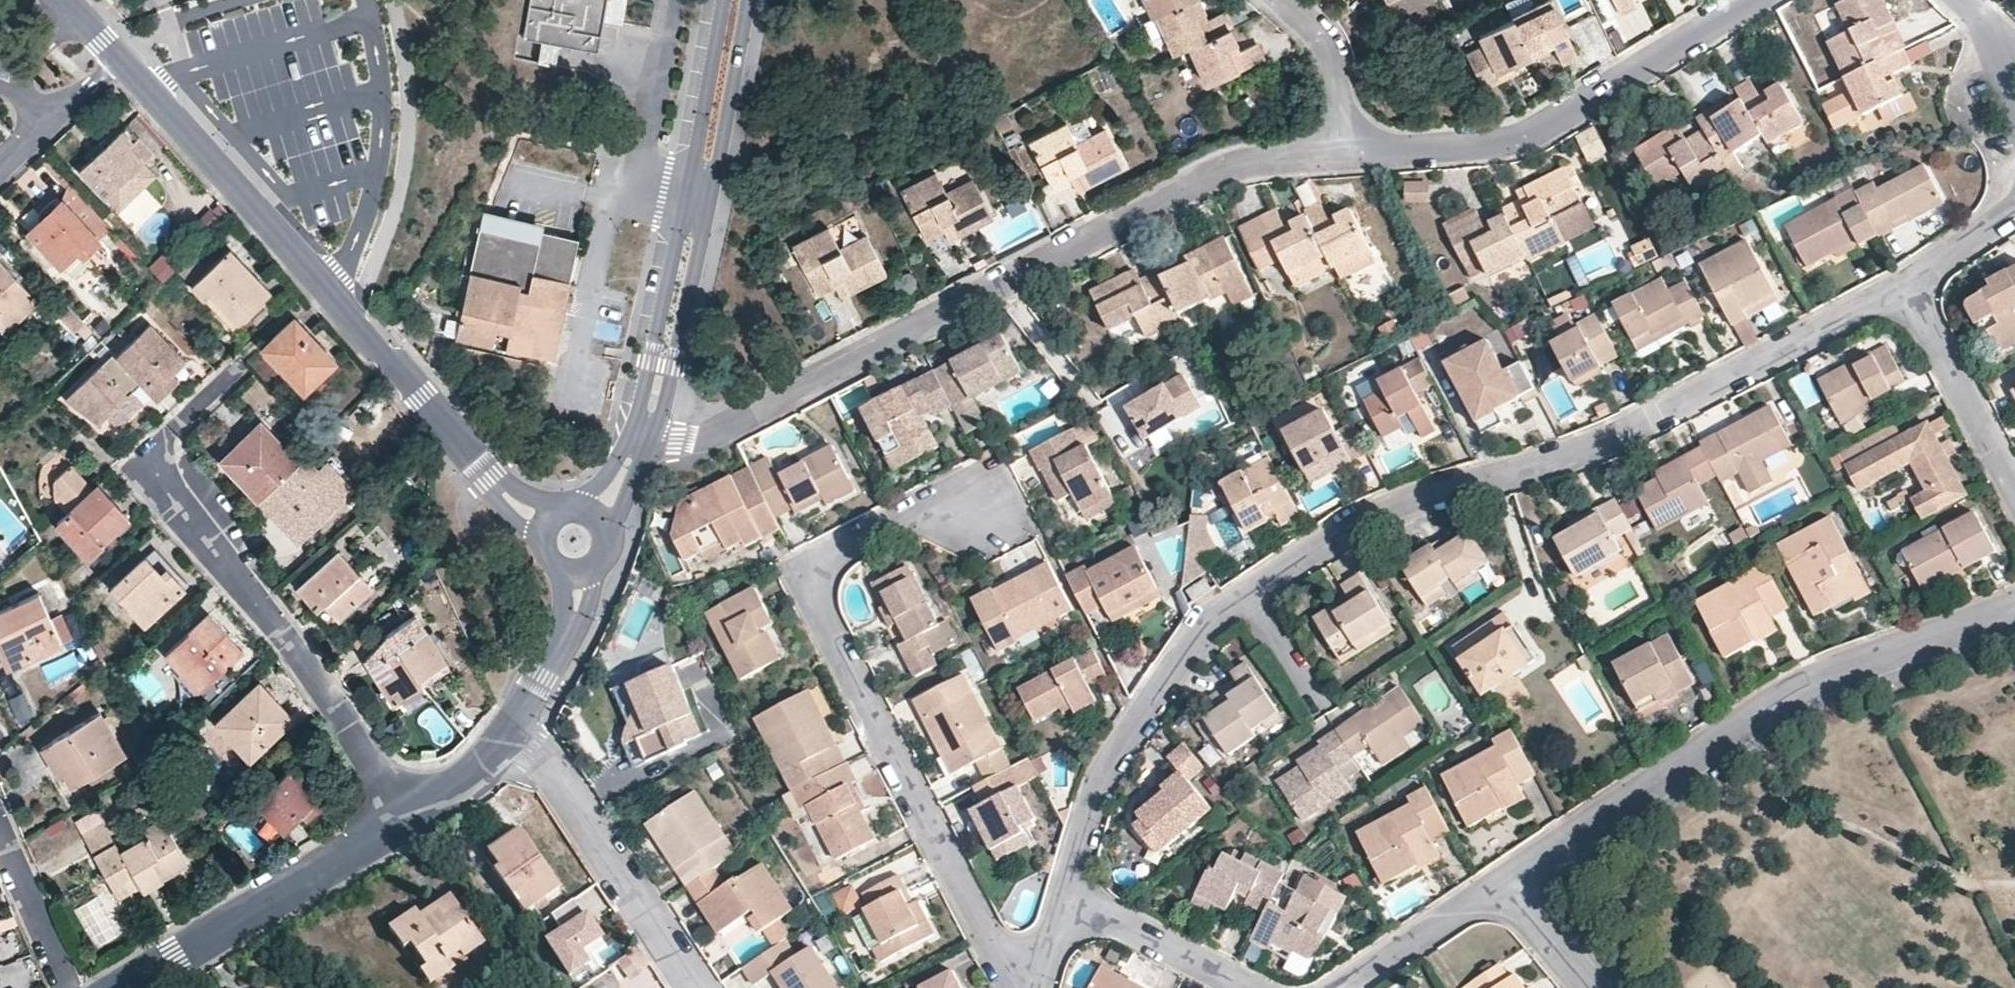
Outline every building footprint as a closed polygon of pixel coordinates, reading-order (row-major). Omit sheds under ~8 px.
[(601,22),(623,25),(627,0),(531,0),(525,41),(542,43),(539,64),(557,65),(560,47),(599,52),(601,22)] [(1151,17),(1156,15),(1149,0),(1142,0),(1151,17)] [(1156,15),(1173,52),(1188,45),(1230,26),(1231,25),(1224,10),(1206,18),(1199,22),(1196,16),(1204,12),(1197,0),(1149,0),(1156,15)] [(1543,40),(1549,37),(1552,45),(1561,62),(1576,54),(1568,38),(1549,0),(1546,0),(1510,17),(1512,20),(1529,54),(1529,56),(1546,48),(1543,40)] [(1619,12),(1634,4),(1632,0),(1613,0),(1619,12)] [(1840,4),(1853,33),(1833,42),(1849,77),(1897,54),(1889,36),(1898,32),(1884,0),(1849,0),(1840,4)] [(1206,18),(1204,12),(1196,16),(1199,22),(1206,18)] [(1507,75),(1504,66),(1512,63),(1529,54),(1512,20),(1478,37),(1481,45),(1465,53),(1470,63),(1483,87),(1507,75)] [(1240,50),(1232,53),(1229,47),(1237,43),(1230,26),(1188,45),(1206,83),(1263,58),(1256,42),(1240,50)] [(1549,37),(1543,40),(1546,48),(1552,45),(1549,37)] [(1370,52),(1373,58),(1396,47),(1393,41),(1370,52)] [(1240,50),(1237,43),(1229,47),(1232,53),(1240,50)] [(1906,50),(1897,54),(1849,77),(1854,89),(1866,114),(1883,105),(1886,111),(1892,116),(1917,105),(1911,92),(1907,94),(1902,84),(1898,73),(1912,66),(1906,50)] [(1507,75),(1515,71),(1512,63),(1504,66),(1507,75)] [(1805,121),(1784,85),(1763,97),(1753,81),(1738,89),(1745,101),(1765,134),(1770,143),(1805,121)] [(1866,114),(1854,89),(1826,102),(1838,127),(1866,114)] [(1745,101),(1731,109),(1726,101),(1699,118),(1706,130),(1725,158),(1765,134),(1745,101)] [(1104,127),(1076,142),(1065,121),(1028,140),(1053,190),(1072,182),(1068,175),(1077,172),(1085,186),(1124,166),(1104,127)] [(152,152),(126,125),(81,168),(106,195),(142,162),(152,152)] [(1680,125),(1673,129),(1683,144),(1690,140),(1680,125)] [(1660,186),(1685,171),(1696,191),(1731,170),(1725,158),(1706,130),(1690,140),(1683,144),(1673,129),(1638,150),(1660,186)] [(1600,130),(1585,137),(1594,155),(1609,149),(1600,130)] [(1731,170),(1733,173),(1774,149),(1770,143),(1765,134),(1725,158),(1731,170)] [(106,195),(119,207),(153,174),(142,162),(106,195)] [(1892,222),(1909,213),(1912,219),(1913,219),(1945,203),(1937,187),(1926,166),(1879,188),(1876,183),(1857,192),(1864,206),(1879,236),(1895,228),(1892,222)] [(1529,259),(1567,240),(1554,212),(1582,199),(1567,168),(1519,191),(1522,199),(1504,209),(1507,216),(1527,256),(1529,259)] [(935,171),(900,189),(925,239),(943,231),(940,225),(949,221),(956,235),(991,216),(972,178),(946,191),(935,171)] [(1076,190),(1085,186),(1077,172),(1068,175),(1072,182),(1076,190)] [(1429,197),(1430,181),(1410,180),(1409,195),(1429,197)] [(69,182),(62,200),(29,231),(37,240),(50,253),(60,264),(74,250),(79,256),(111,226),(69,182)] [(1595,226),(1582,199),(1554,212),(1567,240),(1595,226)] [(1845,215),(1837,201),(1786,227),(1808,267),(1837,252),(1858,241),(1861,245),(1879,236),(1864,206),(1845,215)] [(1307,210),(1309,215),(1329,255),(1335,267),(1337,266),(1372,249),(1352,209),(1331,220),(1323,203),(1307,210)] [(1527,256),(1507,216),(1486,226),(1477,209),(1447,224),(1460,253),(1476,245),(1480,252),(1490,274),(1527,256)] [(1242,227),(1262,268),(1283,258),(1291,273),(1329,255),(1309,215),(1287,225),(1279,210),(1242,227)] [(1892,222),(1895,228),(1912,219),(1909,213),(1892,222)] [(538,240),(540,231),(479,218),(477,227),(538,240)] [(940,225),(943,231),(948,239),(956,235),(949,221),(940,225)] [(538,240),(477,227),(454,338),(550,359),(554,343),(555,338),(556,332),(574,249),(553,244),(555,234),(540,231),(538,240)] [(864,233),(838,247),(827,227),(792,246),(817,294),(834,284),(833,281),(842,276),(849,291),(885,272),(864,233)] [(555,234),(553,244),(574,249),(576,239),(555,234)] [(1225,238),(1207,246),(1229,289),(1238,307),(1255,299),(1225,238)] [(37,240),(26,249),(39,262),(50,253),(37,240)] [(1635,248),(1642,263),(1657,255),(1649,240),(1635,248)] [(1837,252),(1840,256),(1861,245),(1858,241),(1837,252)] [(1744,309),(1776,293),(1748,243),(1702,267),(1706,275),(1735,324),(1749,317),(1744,309)] [(1480,252),(1476,245),(1460,253),(1464,259),(1480,252)] [(1175,262),(1177,268),(1163,276),(1181,313),(1229,289),(1207,246),(1175,262)] [(270,290),(229,248),(209,267),(194,250),(176,267),(204,296),(210,291),(238,320),(270,290)] [(1337,266),(1343,277),(1378,261),(1372,249),(1337,266)] [(79,256),(74,250),(60,264),(65,269),(79,256)] [(158,278),(176,272),(169,252),(150,258),(158,278)] [(1335,267),(1329,255),(1291,273),(1298,286),(1335,267)] [(34,296),(0,261),(0,326),(2,328),(34,296)] [(1092,291),(1111,327),(1138,315),(1148,335),(1184,319),(1181,313),(1163,276),(1160,270),(1142,278),(1137,269),(1092,291)] [(2014,310),(2014,269),(2005,274),(1988,283),(1995,295),(1986,299),(1983,293),(1970,300),(1968,304),(1969,308),(1983,335),(1989,332),(1999,352),(2014,343),(2014,311),(2014,310)] [(833,281),(834,284),(841,295),(849,291),(842,276),(833,281)] [(1654,332),(1656,336),(1683,322),(1686,326),(1705,317),(1688,284),(1671,293),(1664,282),(1617,307),(1635,341),(1654,332)] [(1988,283),(1979,287),(1983,293),(1986,299),(1995,295),(1988,283)] [(1472,300),(1465,286),(1449,293),(1456,307),(1472,300)] [(210,291),(204,296),(232,326),(238,320),(210,291)] [(1744,309),(1749,317),(1780,301),(1776,293),(1744,309)] [(1578,326),(1580,330),(1553,345),(1573,382),(1602,366),(1600,362),(1618,352),(1598,316),(1578,326)] [(334,360),(294,317),(262,347),(303,390),(334,360)] [(113,352),(101,365),(130,394),(134,391),(142,382),(157,398),(178,378),(171,371),(183,359),(149,323),(116,354),(113,352)] [(562,334),(556,332),(555,338),(554,343),(560,344),(561,339),(562,334)] [(954,360),(962,376),(944,385),(952,403),(968,432),(988,422),(976,397),(1025,372),(1006,334),(954,360)] [(1488,341),(1448,362),(1478,418),(1485,432),(1505,422),(1505,420),(1499,409),(1523,396),(1538,389),(1523,362),(1506,371),(1488,341)] [(1909,381),(1893,352),(1889,345),(1874,354),(1821,382),(1841,418),(1858,409),(1894,390),(1895,387),(1909,381)] [(1620,357),(1618,352),(1600,362),(1602,366),(1620,357)] [(935,370),(944,385),(962,376),(954,360),(935,368),(935,370)] [(1438,385),(1425,360),(1382,383),(1387,393),(1368,403),(1388,438),(1409,428),(1403,415),(1411,411),(1417,423),(1426,439),(1439,432),(1419,395),(1438,385)] [(109,415),(130,394),(101,365),(66,399),(100,423),(109,415)] [(1573,382),(1577,389),(1606,374),(1602,366),(1573,382)] [(863,407),(880,442),(898,434),(904,447),(886,456),(894,470),(940,448),(931,431),(920,427),(918,426),(916,422),(911,411),(920,407),(930,402),(932,406),(935,412),(952,403),(944,385),(935,370),(885,396),(863,407)] [(1185,380),(1134,409),(1150,437),(1201,408),(1185,380)] [(140,406),(144,402),(134,391),(130,394),(140,406)] [(109,415),(119,425),(140,406),(130,394),(109,415)] [(1298,407),(1294,401),(1280,408),(1284,415),(1298,407)] [(920,407),(922,411),(932,406),(930,402),(920,407)] [(1773,482),(1763,461),(1792,446),(1773,407),(1744,422),(1749,430),(1740,435),(1736,427),(1719,435),(1720,437),(1703,446),(1704,449),(1718,475),(1723,483),(1741,474),(1752,493),(1773,482)] [(1861,417),(1858,409),(1841,418),(1845,425),(1861,417)] [(1346,463),(1369,451),(1354,423),(1337,432),(1325,410),(1284,432),(1305,471),(1340,452),(1346,463)] [(1411,411),(1403,415),(1409,428),(1417,423),(1411,411)] [(297,461),(259,420),(219,458),(257,499),(297,461)] [(1904,438),(1894,420),(1868,434),(1877,452),(1904,438)] [(1736,427),(1740,435),(1749,430),(1744,422),(1736,427)] [(1861,487),(1918,458),(1935,488),(1912,500),(1922,518),(1967,494),(1930,424),(1904,438),(1877,452),(1849,466),(1861,487)] [(1115,497),(1111,489),(1089,447),(1085,449),(1075,431),(1041,448),(1055,477),(1049,480),(1061,502),(1074,496),(1083,512),(1115,497)] [(880,442),(886,456),(904,447),(898,434),(880,442)] [(1877,452),(1868,434),(1840,449),(1849,466),(1877,452)] [(1007,457),(1015,453),(1008,441),(1000,445),(1007,457)] [(1049,480),(1055,477),(1041,448),(1032,452),(1042,471),(1044,470),(1049,480)] [(1685,459),(1688,466),(1662,480),(1639,492),(1659,528),(1710,501),(1701,484),(1718,475),(1704,449),(1685,459)] [(1791,449),(1763,463),(1769,473),(1796,459),(1791,449)] [(851,479),(837,452),(780,480),(777,472),(759,482),(777,517),(794,508),(797,514),(826,498),(824,493),(851,479)] [(1340,452),(1305,471),(1311,482),(1346,463),(1340,452)] [(342,495),(351,486),(341,474),(346,469),(333,454),(316,468),(342,495)] [(343,496),(342,495),(316,468),(304,456),(297,461),(257,499),(270,512),(277,506),(288,518),(282,524),(297,540),(343,496)] [(1292,500),(1271,459),(1225,483),(1249,530),(1269,520),(1266,514),(1275,510),(1292,500)] [(1658,473),(1662,480),(1688,466),(1685,459),(1658,473)] [(97,483),(92,488),(71,464),(53,479),(55,497),(67,511),(56,520),(87,554),(127,517),(97,483)] [(754,473),(759,482),(777,472),(772,464),(754,473)] [(687,561),(705,553),(726,543),(730,551),(747,543),(748,545),(782,528),(777,517),(759,482),(754,473),(685,508),(674,536),(687,561)] [(1724,484),(1734,505),(1748,498),(1738,477),(1724,484)] [(826,498),(830,504),(856,490),(851,479),(824,493),(826,498)] [(1118,504),(1115,497),(1083,512),(1087,520),(1118,504)] [(1597,508),(1601,514),(1571,529),(1555,538),(1574,575),(1621,551),(1615,539),(1632,530),(1616,499),(1597,508)] [(282,524),(288,518),(277,506),(270,512),(282,524)] [(1193,507),(1192,515),(1202,516),(1202,507),(1193,507)] [(1568,523),(1571,529),(1601,514),(1597,508),(1568,523)] [(1277,515),(1275,510),(1266,514),(1269,520),(1277,515)] [(1162,518),(1166,529),(1181,523),(1176,512),(1162,518)] [(1905,549),(1923,583),(1964,562),(1967,568),(1999,552),(1978,512),(1905,549)] [(1202,516),(1192,515),(1187,558),(1201,558),(1218,548),(1208,530),(1209,517),(1202,516)] [(1790,564),(1796,560),(1812,590),(1805,593),(1816,614),(1834,606),(1830,598),(1851,587),(1855,595),(1857,600),(1872,592),(1833,518),(1779,545),(1790,564)] [(1754,528),(1749,531),(1752,537),(1757,534),(1754,528)] [(1447,596),(1442,586),(1453,579),(1462,591),(1482,578),(1477,569),(1489,562),(1488,560),(1469,530),(1449,542),(1446,536),(1421,551),(1424,556),(1418,560),(1415,554),(1411,548),(1397,556),(1407,572),(1429,607),(1447,596)] [(1158,590),(1138,548),(1090,573),(1088,568),(1069,577),(1089,615),(1106,606),(1111,615),(1156,591),(1158,590)] [(338,617),(371,587),(338,550),(297,587),(315,606),(322,600),(338,617)] [(1421,551),(1415,554),(1418,560),(1424,556),(1421,551)] [(160,571),(145,555),(110,587),(144,623),(182,587),(165,566),(160,571)] [(1805,593),(1812,590),(1796,560),(1790,564),(1805,593)] [(1018,641),(1014,631),(1051,613),(1055,620),(1074,611),(1050,562),(993,590),(991,587),(973,597),(999,650),(1018,641)] [(1758,640),(1755,634),(1777,623),(1773,617),(1790,608),(1765,562),(1746,572),(1748,577),(1699,603),(1718,640),(1726,656),(1741,648),(1758,640)] [(1967,568),(1964,562),(1923,583),(1926,590),(1967,568)] [(934,616),(910,566),(875,584),(885,605),(891,617),(896,615),(908,639),(900,643),(917,676),(941,663),(935,652),(931,645),(924,631),(939,624),(934,616)] [(1355,604),(1359,610),(1352,616),(1348,610),(1321,627),(1338,652),(1354,642),(1358,648),(1394,625),(1362,578),(1344,588),(1355,604)] [(756,587),(708,611),(741,677),(776,659),(759,625),(766,622),(772,619),(756,587)] [(1855,595),(1851,587),(1830,598),(1834,606),(1855,595)] [(37,591),(0,609),(0,639),(12,665),(62,643),(61,641),(70,637),(59,613),(49,617),(37,591)] [(1348,610),(1352,616),(1359,610),(1355,604),(1348,610)] [(900,643),(908,639),(896,615),(891,617),(885,605),(881,607),(900,643)] [(237,642),(209,612),(163,654),(197,689),(225,664),(219,659),(237,642)] [(1018,641),(1021,647),(1058,628),(1055,620),(1051,613),(1014,631),(1018,641)] [(1456,645),(1463,656),(1492,701),(1541,669),(1530,651),(1507,613),(1456,645)] [(931,645),(935,652),(958,641),(947,619),(939,624),(924,631),(931,645)] [(776,659),(783,655),(766,622),(759,625),(776,659)] [(1755,634),(1758,640),(1780,629),(1777,623),(1755,634)] [(1358,648),(1354,642),(1338,652),(1346,665),(1398,631),(1394,625),(1358,648)] [(445,660),(425,628),(370,664),(393,702),(420,685),(417,679),(445,660)] [(1616,661),(1638,702),(1674,682),(1679,691),(1696,682),(1670,633),(1616,661)] [(1226,660),(1248,660),(1247,637),(1226,638),(1226,660)] [(219,659),(225,664),(242,647),(237,642),(219,659)] [(975,649),(964,652),(972,681),(983,678),(975,649)] [(1035,721),(1061,706),(1070,702),(1074,708),(1076,712),(1096,701),(1097,699),(1089,685),(1108,676),(1094,649),(1018,688),(1035,721)] [(93,665),(97,671),(108,662),(103,657),(93,665)] [(693,709),(673,662),(630,680),(651,730),(638,735),(647,758),(686,742),(685,741),(675,716),(693,709)] [(1228,754),(1257,735),(1253,730),(1280,711),(1249,665),(1235,675),(1239,681),(1215,697),(1222,708),(1198,725),(1209,741),(1217,736),(1228,754)] [(986,781),(1011,768),(979,705),(964,675),(915,700),(924,719),(932,715),(960,770),(977,762),(986,781)] [(93,681),(90,676),(68,695),(71,699),(93,681)] [(249,758),(293,718),(259,681),(215,722),(249,758)] [(1679,691),(1674,682),(1638,702),(1642,710),(1679,691)] [(832,747),(839,743),(811,688),(804,691),(832,747)] [(824,751),(832,747),(804,691),(759,715),(796,788),(833,770),(824,751)] [(1371,747),(1378,757),(1404,738),(1424,725),(1401,691),(1338,732),(1354,757),(1371,747)] [(1061,706),(1066,713),(1074,708),(1070,702),(1061,706)] [(685,741),(703,733),(693,709),(675,716),(685,741)] [(1284,718),(1280,711),(1253,730),(1257,735),(1284,718)] [(78,781),(124,753),(98,712),(53,739),(78,781)] [(932,715),(924,719),(952,774),(960,770),(932,715)] [(1505,810),(1502,803),(1524,791),(1520,784),(1537,776),(1513,731),(1496,741),(1500,749),(1446,778),(1473,826),(1488,819),(1505,810)] [(1299,763),(1302,768),(1306,775),(1284,790),(1303,820),(1351,789),(1345,780),(1337,769),(1354,757),(1338,732),(1320,744),(1323,748),(1299,763)] [(1378,757),(1382,764),(1409,745),(1404,738),(1378,757)] [(53,739),(42,745),(58,774),(64,771),(73,784),(78,781),(53,739)] [(1182,775),(1178,778),(1140,812),(1145,820),(1168,846),(1211,807),(1188,780),(1203,767),(1182,743),(1167,757),(1171,762),(1182,775)] [(145,751),(150,759),(162,753),(159,748),(157,744),(145,751)] [(1362,769),(1354,757),(1337,769),(1345,780),(1362,769)] [(875,839),(862,811),(848,786),(858,781),(848,762),(833,770),(796,788),(805,806),(811,803),(838,857),(875,839)] [(325,798),(292,766),(255,802),(280,827),(282,830),(301,812),(306,807),(311,812),(325,798)] [(979,795),(993,789),(998,798),(984,804),(974,811),(994,851),(1005,846),(1007,849),(1031,837),(1028,828),(1034,824),(1032,819),(1035,818),(1025,801),(1019,787),(1021,786),(1011,768),(986,781),(975,786),(979,795)] [(1306,775),(1302,768),(1279,784),(1284,790),(1306,775)] [(858,781),(848,786),(862,811),(871,806),(858,781)] [(979,795),(984,804),(998,798),(993,789),(979,795)] [(664,838),(668,845),(664,848),(688,886),(715,868),(737,854),(696,791),(648,822),(659,841),(664,838)] [(1502,803),(1505,810),(1527,798),(1524,791),(1502,803)] [(1413,804),(1417,813),(1363,841),(1390,892),(1407,884),(1425,875),(1422,869),(1443,858),(1434,843),(1452,833),(1431,794),(1413,804)] [(280,827),(255,802),(244,812),(269,837),(280,827)] [(301,812),(305,817),(311,812),(306,807),(301,812)] [(1066,826),(1071,808),(1058,810),(1066,826)] [(165,824),(160,815),(142,826),(146,834),(165,824)] [(1160,852),(1168,846),(1145,820),(1138,826),(1160,852)] [(103,821),(82,834),(95,855),(116,843),(103,821)] [(165,824),(146,834),(120,850),(138,881),(141,886),(186,860),(165,824)] [(504,840),(488,852),(498,865),(493,869),(523,911),(559,886),(520,829),(518,831),(515,827),(502,836),(504,840)] [(664,848),(668,845),(664,838),(659,841),(664,848)] [(117,893),(138,881),(120,850),(116,843),(95,855),(117,893)] [(994,851),(998,861),(1009,855),(1007,849),(1005,846),(994,851)] [(1227,911),(1236,892),(1240,885),(1254,892),(1250,899),(1248,903),(1266,913),(1271,903),(1287,873),(1247,854),(1243,860),(1226,851),(1216,868),(1211,866),(1196,894),(1212,903),(1227,911)] [(1446,864),(1443,858),(1422,869),(1425,875),(1446,864)] [(776,884),(763,864),(738,881),(736,879),(726,885),(715,868),(688,886),(719,934),(749,915),(760,931),(762,930),(773,947),(785,940),(790,937),(778,919),(793,910),(776,884)] [(930,919),(922,923),(912,903),(905,890),(908,886),(902,873),(865,891),(871,903),(867,905),(870,909),(885,941),(877,946),(884,961),(937,934),(930,919)] [(1349,900),(1310,878),(1290,914),(1271,903),(1266,913),(1251,941),(1271,952),(1274,946),(1293,956),(1300,943),(1321,953),(1328,939),(1323,935),(1333,916),(1338,920),(1349,900)] [(832,896),(845,916),(864,904),(850,884),(832,896)] [(1250,899),(1254,892),(1240,885),(1236,892),(1250,899)] [(912,903),(916,901),(908,886),(905,890),(912,903)] [(484,940),(450,894),(421,915),(417,909),(390,928),(403,947),(409,943),(426,966),(431,972),(460,951),(463,956),(484,940)] [(1196,894),(1193,901),(1208,910),(1212,903),(1196,894)] [(586,915),(574,898),(551,913),(562,929),(547,939),(571,975),(590,962),(582,950),(603,936),(588,913),(586,915)] [(870,909),(856,917),(873,948),(877,946),(885,941),(870,909)] [(1323,935),(1328,939),(1338,920),(1333,916),(1323,935)] [(783,987),(837,987),(814,948),(796,957),(785,940),(773,947),(744,967),(754,983),(774,971),(783,987)] [(652,964),(642,950),(619,964),(629,979),(652,964)] [(420,970),(431,984),(466,959),(463,956),(460,951),(431,972),(426,966),(420,970)] [(1517,975),(1511,979),(1500,963),(1473,980),(1478,987),(1524,987),(1517,975)] [(1104,967),(1093,987),(1144,987),(1104,967)] [(956,970),(923,987),(921,987),(966,987),(956,970)] [(593,987),(616,987),(614,975),(592,979),(593,987)]
